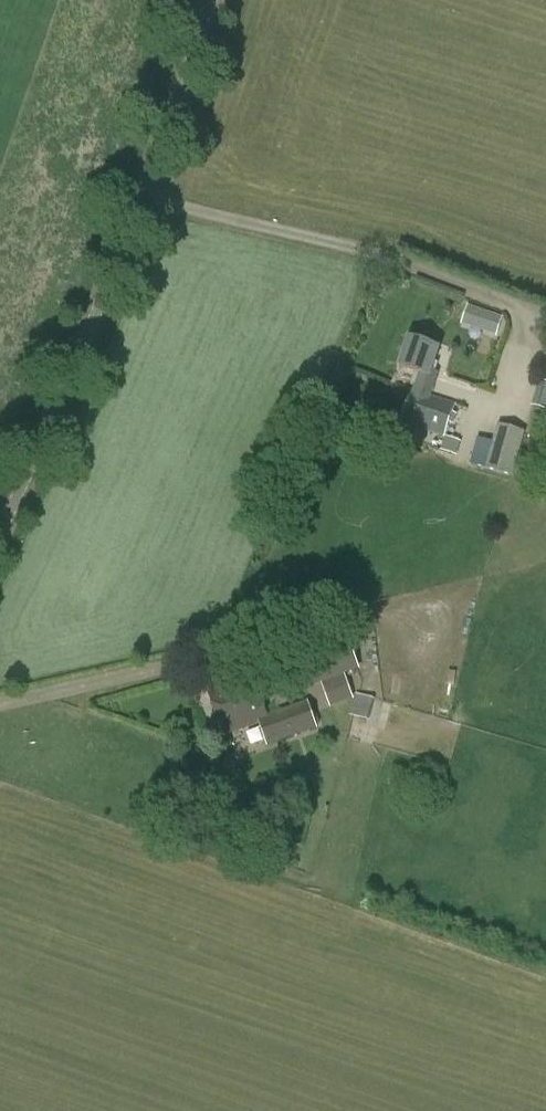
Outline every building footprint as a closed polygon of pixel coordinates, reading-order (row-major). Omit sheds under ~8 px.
[(503,317),(479,309),(473,327),(497,335),(503,317)] [(413,391),(430,397),(437,379),(429,376),(438,350),(411,341),(402,368),(421,375),(416,391),(413,391)] [(542,378),(534,404),(545,407),(545,379),(542,378)] [(444,437),(455,406),(430,397),(413,391),(402,423),(444,437)] [(514,476),(525,433),(499,426),(494,444),(478,439),(471,466),(514,476)] [(305,689),(335,679),(360,670),(351,644),(295,664),(305,689)] [(267,744),(294,735),(317,727),(309,704),(268,718),(253,677),(209,693),(223,735),(260,722),(267,744)] [(373,717),(376,695),(356,693),(353,715),(373,717)]
